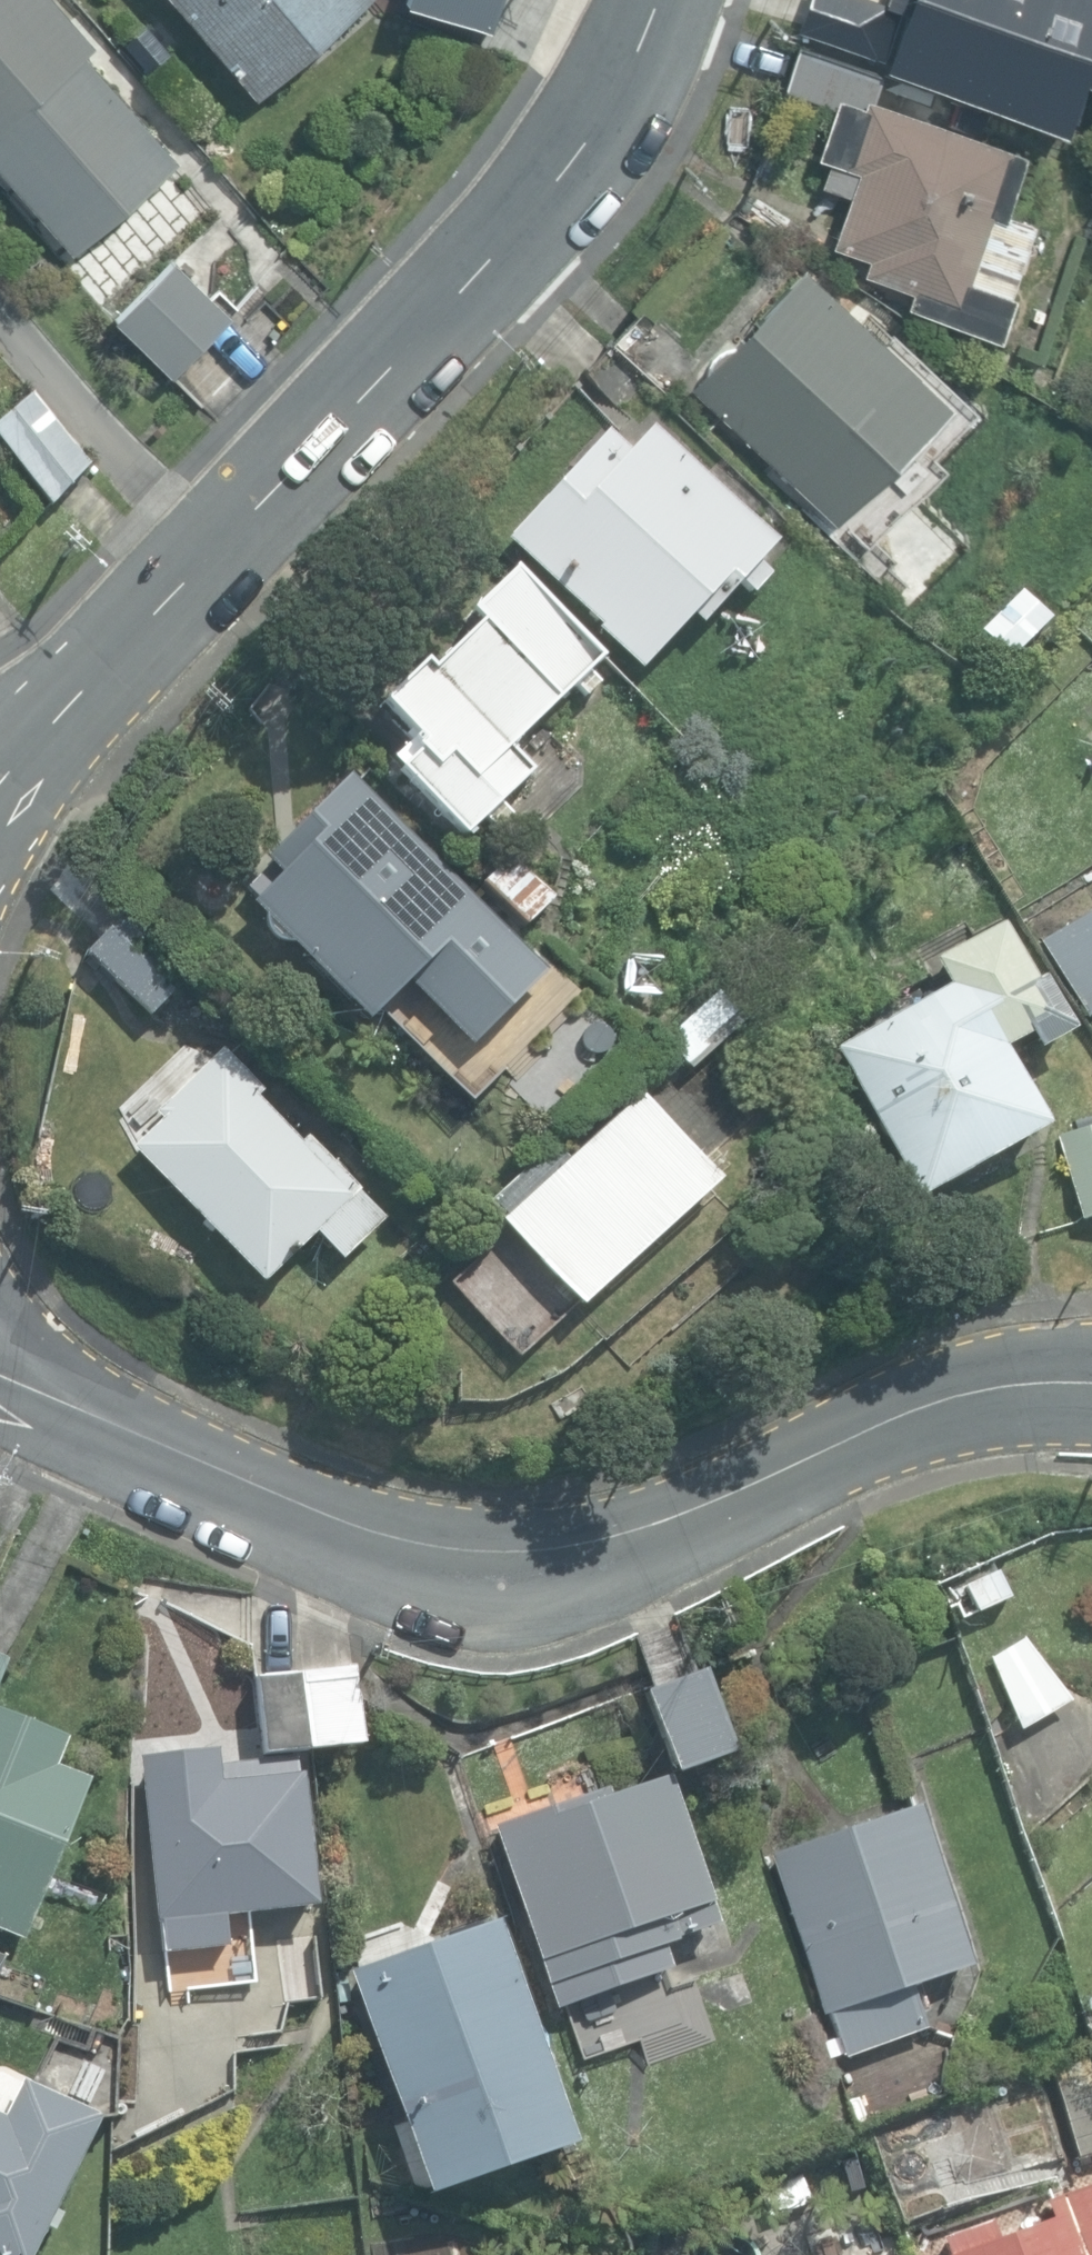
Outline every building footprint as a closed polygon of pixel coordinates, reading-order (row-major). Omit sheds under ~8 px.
[(74,256),(182,164),(84,49),(101,34),(72,0),(0,0),(0,169),(74,256)] [(252,95),(365,0),(171,0),(252,95)] [(878,58),(895,9),(870,0),(811,0),(800,31),(878,58)] [(1057,128),(1091,30),(1091,0),(876,0),(876,1),(902,9),(882,66),(1057,128)] [(903,301),(992,332),(1006,291),(1003,290),(1028,218),(1000,208),(1020,151),(937,122),(946,96),(860,66),(794,43),(779,87),(830,105),(812,155),(826,160),(817,185),(844,194),(827,242),(860,253),(864,255),(860,268),(859,270),(860,270),(908,287),(903,301)] [(109,313),(170,374),(230,315),(169,253),(109,313)] [(686,384),(805,494),(860,434),(914,375),(860,325),(795,265),(686,384)] [(654,382),(665,392),(694,360),(640,311),(611,344),(654,382)] [(585,374),(637,423),(663,395),(611,346),(585,374)] [(55,506),(92,466),(34,399),(0,428),(0,442),(55,506)] [(504,541),(642,664),(685,616),(696,625),(772,541),(648,430),(628,452),(603,431),(504,541)] [(397,768),(461,836),(528,773),(505,748),(596,663),(509,570),(466,611),(477,622),(427,669),(422,663),(380,702),(421,746),(397,768)] [(251,904),(366,1021),(414,974),(431,991),(464,958),(444,938),(471,912),(460,901),(466,896),(347,774),(261,858),(280,876),(251,904)] [(478,885),(520,926),(545,900),(503,860),(478,885)] [(130,906),(84,953),(149,1016),(195,969),(130,906)] [(1090,909),(1039,941),(1088,1019),(1091,1017),(1091,912),(1090,909)] [(859,1095),(916,1197),(1044,1126),(1001,1048),(1026,1034),(1034,1049),(1069,1030),(1041,980),(1035,983),(1001,922),(934,959),(948,984),(859,1033),(833,1048),(859,1095)] [(661,1041),(682,1064),(708,1040),(687,1017),(661,1041)] [(128,1146),(254,1284),(312,1231),(337,1258),(379,1220),(304,1138),(299,1143),(256,1096),(260,1092),(221,1049),(152,1113),(158,1119),(128,1146)] [(499,1220),(577,1305),(716,1179),(639,1094),(499,1220)] [(1082,1213),(1091,1210),(1091,1128),(1062,1136),(1082,1213)] [(956,1568),(973,1612),(1007,1598),(990,1555),(956,1568)] [(988,1656),(1017,1728),(1068,1699),(1022,1639),(988,1656)] [(12,1659),(0,1653),(0,1686),(12,1659)] [(297,1672),(302,1750),(357,1745),(352,1668),(297,1672)] [(642,1690),(670,1774),(728,1755),(700,1671),(642,1690)] [(302,1750),(297,1672),(251,1676),(257,1753),(302,1750)] [(26,1937),(95,1781),(60,1766),(72,1739),(0,1707),(0,1925),(26,1937)] [(160,1921),(163,1951),(222,1945),(220,1915),(313,1906),(300,1772),(295,1773),(295,1771),(294,1757),(215,1765),(214,1750),(136,1757),(153,1922),(160,1921)] [(492,1826),(556,2009),(619,1987),(610,1961),(714,1925),(662,1777),(602,1798),(598,1788),(492,1826)] [(828,2012),(842,2058),(859,2053),(925,2032),(910,1984),(965,1967),(915,1808),(859,1826),(768,1855),(818,2015),(828,2012)] [(348,1962),(424,2193),(574,2144),(499,1915),(348,1962)] [(274,1940),(279,2003),(316,1999),(310,1937),(274,1940)] [(1075,2157),(1091,2152),(1091,2096),(1081,2059),(1048,2069),(1075,2157)] [(98,2117),(20,2079),(3,2115),(0,2113),(0,2254),(31,2254),(98,2117)] [(1043,2202),(1049,2219),(997,2238),(990,2221),(942,2239),(948,2254),(1091,2254),(1091,2184),(1043,2202)]
